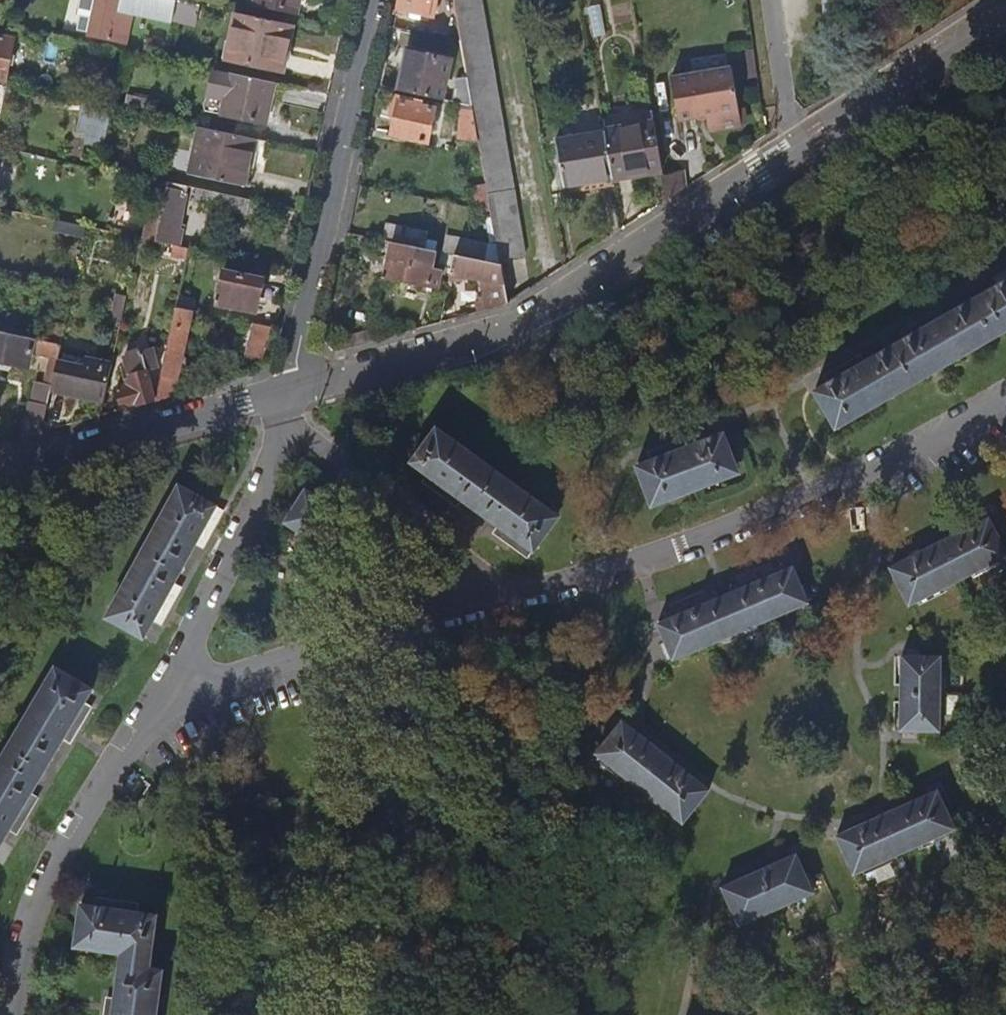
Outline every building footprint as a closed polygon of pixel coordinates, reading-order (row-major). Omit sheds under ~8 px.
[(134,12),(172,20),(173,15),(177,0),(175,0),(137,0),(135,7),(121,4),(103,0),(97,0),(90,36),(127,44),(134,12)] [(194,19),(197,5),(177,0),(173,15),(194,19)] [(299,0),(255,0),(254,4),(296,13),(299,0)] [(431,0),(400,0),(398,11),(428,17),(431,0)] [(480,0),(455,0),(462,42),(474,108),(479,135),(487,183),(491,209),(501,261),(525,256),(480,0)] [(282,74),(292,26),(236,13),(225,61),(282,74)] [(17,40),(0,37),(0,79),(8,81),(17,40)] [(440,101),(449,63),(408,53),(399,92),(440,101)] [(742,126),(734,68),(677,76),(682,117),(709,113),(712,130),(742,126)] [(225,118),(234,75),(217,71),(207,114),(225,118)] [(265,127),(275,84),(234,75),(225,118),(265,127)] [(153,118),(156,104),(128,97),(125,112),(153,118)] [(428,143),(435,110),(399,102),(392,135),(428,143)] [(105,147),(113,110),(82,103),(76,131),(88,133),(86,143),(105,147)] [(479,135),(474,108),(453,104),(459,138),(479,135)] [(664,172),(656,125),(606,134),(614,180),(664,172)] [(260,168),(266,143),(202,129),(192,176),(245,188),(250,166),(260,168)] [(606,134),(605,131),(556,139),(566,196),(615,187),(614,180),(606,134)] [(84,165),(85,159),(60,154),(59,160),(84,165)] [(687,188),(684,171),(665,174),(669,200),(687,188)] [(156,242),(168,183),(156,181),(143,239),(156,242)] [(178,231),(187,188),(168,183),(156,242),(179,247),(182,232),(178,231)] [(491,209),(487,183),(474,185),(478,207),(491,209)] [(251,202),(197,190),(194,203),(248,215),(251,202)] [(84,241),(87,227),(56,221),(52,234),(84,241)] [(423,248),(426,233),(386,226),(383,241),(393,243),(415,246),(423,248)] [(479,258),(481,245),(451,240),(449,253),(454,254),(479,258)] [(407,283),(415,246),(393,243),(386,279),(407,283)] [(439,285),(442,270),(432,268),(435,250),(423,248),(415,246),(407,283),(428,287),(429,283),(439,285)] [(508,304),(501,262),(479,258),(454,254),(450,274),(482,280),(487,310),(508,304)] [(255,313),(262,281),(226,273),(219,305),(255,313)] [(1005,329),(1005,281),(816,391),(837,427),(1005,329)] [(121,324),(126,298),(116,296),(110,322),(121,324)] [(174,397),(192,311),(176,308),(156,402),(174,397)] [(267,353),(272,329),(250,324),(245,349),(267,353)] [(61,346),(0,332),(0,369),(8,371),(14,366),(28,369),(31,354),(51,358),(43,390),(37,388),(33,403),(32,403),(24,438),(42,433),(51,390),(58,362),(61,346)] [(159,369),(153,349),(124,358),(132,384),(117,389),(123,411),(156,402),(147,373),(159,369)] [(104,402),(112,365),(84,359),(82,368),(58,362),(51,390),(104,402)] [(558,517),(437,429),(412,462),(533,550),(558,517)] [(738,472),(724,434),(638,467),(652,505),(738,472)] [(143,638),(216,505),(179,486),(107,618),(143,638)] [(315,543),(337,511),(305,490),(284,523),(315,543)] [(1005,555),(1005,553),(988,518),(891,568),(909,604),(1005,555)] [(673,658),(807,602),(792,567),(658,623),(673,658)] [(938,731),(940,657),(902,656),(901,730),(938,731)] [(91,689),(56,668),(0,764),(0,846),(91,689)] [(708,790),(622,722),(597,754),(682,822),(708,790)] [(852,873),(954,829),(938,792),(836,836),(852,873)] [(739,925),(812,892),(796,855),(723,888),(739,925)] [(159,980),(146,978),(155,915),(80,905),(75,947),(121,953),(112,1014),(154,1014),(159,980)]
